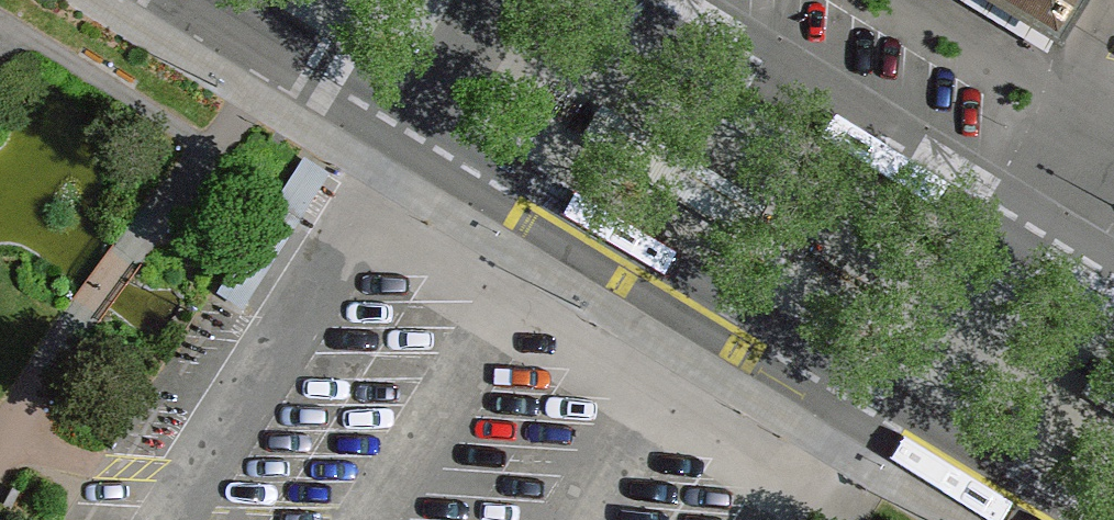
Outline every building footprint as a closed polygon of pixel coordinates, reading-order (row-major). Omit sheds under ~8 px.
[(1061,35),(1083,0),(1002,0),(1061,35)]
